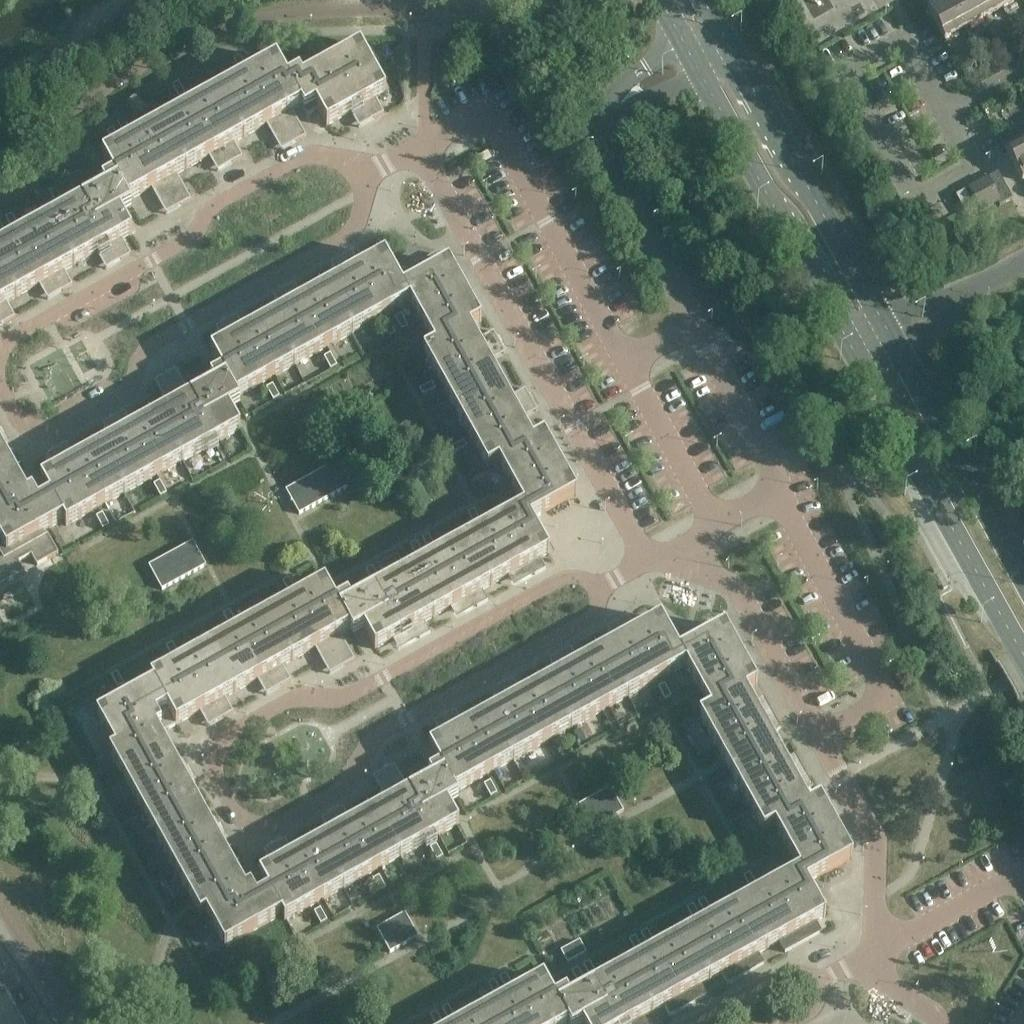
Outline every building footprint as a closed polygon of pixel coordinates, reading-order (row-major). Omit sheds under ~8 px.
[(948,0),(938,0),(940,2),(928,9),(945,40),(964,29),(948,0)] [(973,0),(948,0),(964,29),(983,18),(973,0)] [(998,0),(973,0),(983,18),(1003,8),(998,0)] [(315,46),(322,58),(328,54),(322,42),(315,46)] [(455,55),(449,44),(436,51),(442,63),(455,55)] [(386,93),(376,76),(361,47),(303,79),(299,73),(288,79),(287,80),(302,105),(301,106),(307,116),(318,110),(327,126),(351,113),(359,127),(384,113),(376,99),(386,93)] [(239,56),(233,60),(240,72),(246,68),(239,56)] [(302,105),(287,80),(288,79),(285,75),(279,63),(277,59),(218,91),(243,138),(267,125),(281,150),(306,136),(292,111),(301,106),(302,105)] [(285,75),(292,71),(285,59),(279,63),(285,75)] [(179,83),(172,86),(179,98),(185,95),(179,83)] [(243,138),(218,91),(160,123),(186,169),(209,156),(217,171),(243,157),(235,142),(243,138)] [(123,134),(130,131),(123,119),(117,122),(123,134)] [(129,201),(152,188),(166,214),(191,200),(177,174),(186,169),(160,123),(102,155),(113,176),(108,178),(101,182),(105,188),(49,219),(74,265),(97,253),(106,269),(131,255),(122,239),(132,233),(121,213),(126,210),(132,207),(129,201)] [(1019,128),(1000,139),(1022,181),(1023,180),(1023,137),(1019,128)] [(120,141),(113,129),(107,132),(113,144),(120,141)] [(1013,199),(1001,177),(999,173),(968,189),(981,212),(999,203),(1001,206),(1013,199)] [(57,206),(63,202),(56,190),(50,193),(57,206)] [(12,231),(19,227),(12,215),(6,219),(12,231)] [(49,219),(0,246),(0,266),(17,297),(39,285),(48,299),(73,285),(65,271),(74,265),(49,219)] [(482,322),(457,278),(449,263),(403,288),(385,255),(361,268),(352,252),(330,264),(340,280),(327,287),(353,333),(410,302),(434,346),(435,347),(470,328),(470,329),(482,322)] [(0,266),(0,326),(15,317),(7,302),(17,297),(0,266)] [(353,333),(327,287),(304,300),(294,283),(273,295),(282,312),(269,320),(294,366),(353,333)] [(237,397),(270,379),(294,366),(269,320),(246,332),(237,315),(215,327),(225,344),(211,352),(222,372),(216,375),(210,378),(213,384),(191,397),(176,369),(155,381),(170,408),(158,415),(183,461),(241,430),(229,409),(234,406),(241,403),(237,397)] [(408,327),(401,315),(395,319),(402,331),(408,327)] [(389,337),(395,334),(389,322),(382,325),(389,337)] [(502,385),(489,362),(506,353),(494,331),(477,341),(470,329),(470,328),(435,347),(434,346),(423,352),(455,411),(502,385)] [(337,366),(330,354),(324,358),(331,370),(337,366)] [(432,383),(420,390),(423,396),(435,390),(432,383)] [(273,385),(266,389),(273,401),(280,397),(273,385)] [(533,442),(521,420),(538,410),(526,389),(509,398),(502,385),(455,411),(488,469),(499,463),(498,462),(534,443),(533,442)] [(183,461),(158,415),(134,428),(124,412),(103,424),(112,440),(100,447),(125,493),(183,461)] [(50,496),(41,480),(24,489),(19,480),(2,448),(8,445),(0,431),(0,586),(25,573),(19,562),(31,555),(37,566),(59,554),(48,535),(46,536),(44,531),(63,521),(50,496)] [(532,520),(577,495),(544,436),(533,442),(534,443),(498,462),(499,463),(518,497),(523,507),(465,539),(491,585),(514,573),(522,587),(548,573),(540,559),(550,553),(532,520)] [(467,448),(464,441),(452,448),(455,454),(467,448)] [(125,493),(100,447),(76,460),(67,444),(45,455),(55,472),(41,480),(50,496),(63,521),(66,526),(125,493)] [(336,462),(286,490),(299,514),(350,486),(336,462)] [(154,485),(161,497),(167,494),(160,482),(154,485)] [(468,514),(474,526),(481,522),(474,510),(468,514)] [(103,529),(109,526),(103,514),(96,517),(103,529)] [(429,536),(422,539),(429,551),(435,548),(429,536)] [(491,585),(465,539),(408,571),(434,617),(457,604),(465,619),(490,605),(482,590),(491,585)] [(149,567),(162,590),(206,566),(193,542),(149,567)] [(416,542),(410,546),(417,558),(423,555),(416,542)] [(379,580),(372,567),(366,571),(373,583),(379,580)] [(433,638),(425,622),(434,617),(408,571),(351,602),(348,596),(336,602),(325,582),(267,614),(293,660),(315,648),(329,674),(355,660),(341,634),(349,629),(353,635),(364,629),(375,649),(399,636),(408,652),(433,638)] [(289,594),(296,591),(289,579),(283,582),(289,594)] [(230,627),(236,624),(230,612),(223,615),(230,627)] [(293,660),(267,614),(209,647),(234,693),(258,680),(266,695),(291,681),(283,666),(293,660)] [(757,686),(725,627),(679,652),(661,619),(637,632),(628,615),(606,627),(616,644),(603,651),(629,697),(686,665),(697,686),(710,710),(711,711),(746,691),(746,692),(757,686)] [(166,647),(173,659),(179,656),(172,643),(166,647)] [(234,693),(209,647),(151,679),(154,684),(176,725),(200,712),(208,726),(234,712),(226,698),(234,693)] [(629,697),(603,651),(580,664),(570,647),(549,659),(558,676),(546,682),(571,729),(629,697)] [(123,682),(117,673),(111,677),(116,686),(118,689),(124,685),(123,682)] [(571,729),(546,682),(522,696),(513,679),(491,691),(501,707),(488,714),(514,760),(571,729)] [(177,764),(170,753),(160,734),(176,725),(154,684),(97,715),(115,749),(109,752),(155,834),(201,808),(189,786),(195,783),(183,761),(177,764)] [(665,701),(671,697),(665,685),(658,688),(665,701)] [(814,774),(802,752),(785,762),(778,750),(765,726),(782,716),(770,695),(753,704),(746,692),(746,691),(711,711),(710,710),(699,716),(764,833),(775,826),(774,825),(809,806),(809,805),(797,783),(814,774)] [(456,792),(489,774),(514,760),(488,714),(465,727),(455,710),(434,722),(443,739),(429,747),(440,767),(428,774),(432,780),(410,792),(394,764),(373,776),(388,804),(376,810),(401,857),(459,825),(448,804),(459,798),(456,792)] [(491,782),(484,785),(491,797),(497,794),(491,782)] [(610,788),(576,807),(589,831),(624,812),(610,788)] [(808,884),(853,858),(820,799),(809,805),(809,806),(774,825),(775,826),(799,871),(744,901),(770,947),(791,936),(799,951),(824,937),(816,922),(826,916),(808,884)] [(401,857),(376,810),(352,824),(343,807),(321,819),(331,835),(318,842),(344,888),(401,857)] [(239,877),(234,868),(220,844),(226,840),(215,819),(209,822),(201,808),(155,834),(193,904),(201,917),(206,914),(225,947),(282,916),(259,875),(243,884),(239,877)] [(344,888),(318,842),(295,855),(285,839),(264,851),(273,867),(259,875),(282,916),(285,921),(344,888)] [(430,849),(437,861),(443,857),(436,845),(430,849)] [(757,885),(750,874),(744,877),(750,889),(757,885)] [(373,880),(380,892),(386,889),(379,877),(373,880)] [(711,911),(704,899),(698,903),(704,914),(711,911)] [(770,947),(744,901),(684,934),(710,980),(733,968),(741,983),(767,968),(758,954),(770,947)] [(687,909),(693,920),(699,917),(693,905),(687,909)] [(314,913),(321,925),(327,921),(321,909),(314,913)] [(390,953),(419,937),(405,913),(377,929),(390,953)] [(647,931),(641,934),(647,946),(654,942),(647,931)] [(710,980),(684,934),(629,965),(654,1011),(675,1000),(683,1014),(709,1000),(701,986),(710,980)] [(635,937),(629,941),(636,952),(642,949),(635,937)] [(580,941),(574,944),(580,957),(586,953),(586,952),(580,941)] [(580,957),(574,944),(567,948),(574,960),(580,957)] [(574,960),(567,948),(561,951),(567,962),(567,964),(574,960)] [(583,966),(589,978),(596,974),(590,963),(583,966)] [(654,1011),(629,965),(570,998),(567,991),(555,998),(544,978),(486,1010),(493,1023),(647,1023),(643,1017),(654,1011)] [(584,980),(578,969),(572,973),(578,984),(584,980)] [(500,978),(506,990),(513,987),(506,975),(500,978)] [(488,984),(495,997),(501,993),(494,981),(488,984)] [(4,988),(1,989),(0,987),(0,1023),(24,1023),(4,988)] [(448,1006),(442,1010),(448,1022),(455,1018),(448,1006)] [(486,1010),(460,1023),(493,1023),(486,1010)] [(436,1013),(430,1016),(434,1023),(443,1023),(436,1013)]
